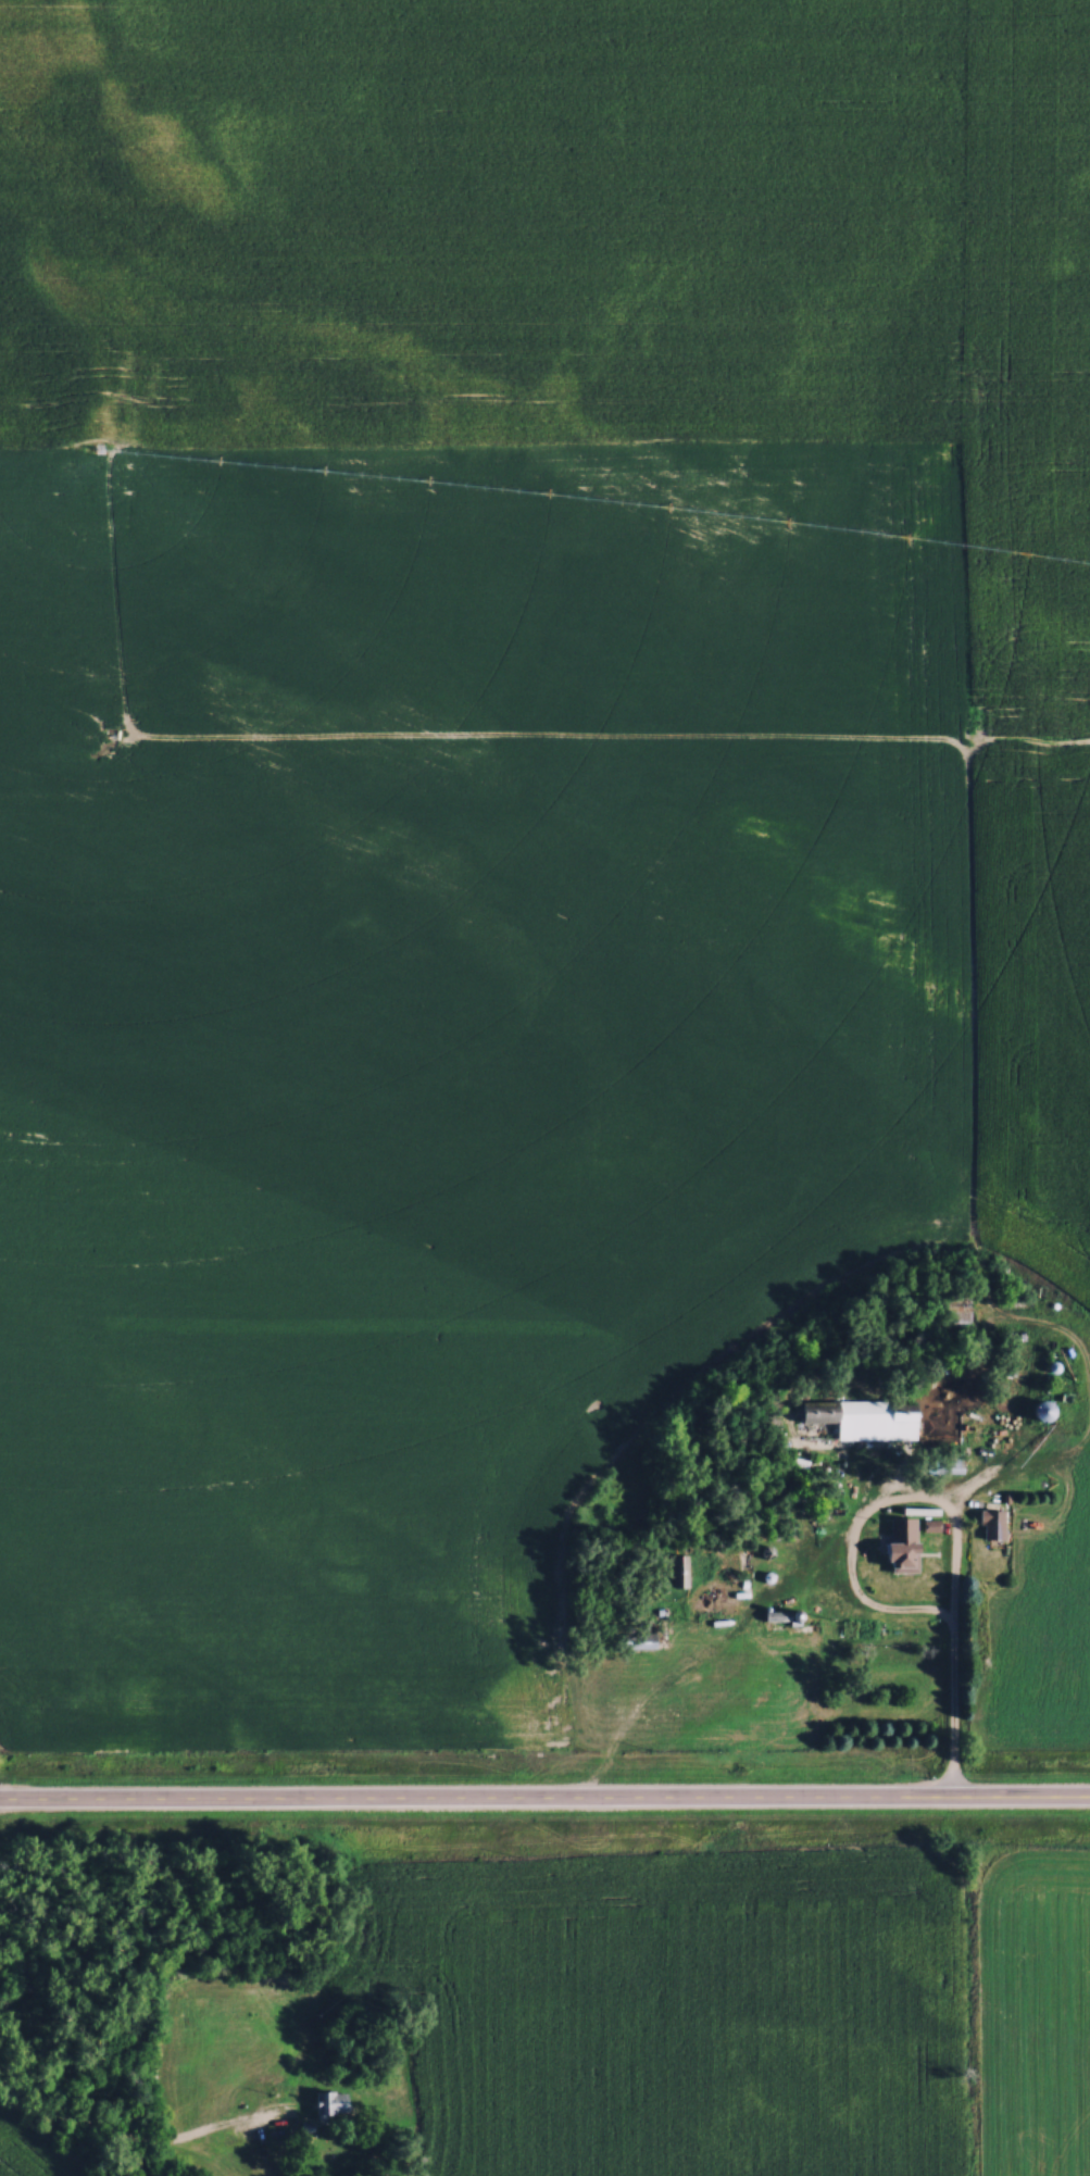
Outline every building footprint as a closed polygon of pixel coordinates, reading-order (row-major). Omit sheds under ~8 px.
[(886,1400),(796,1402),(796,1423),(834,1422),(834,1441),(914,1439),(914,1409),(886,1410),(886,1400)] [(1003,1510),(978,1510),(978,1539),(1003,1539),(1003,1510)] [(917,1573),(917,1541),(880,1541),(880,1573),(917,1573)] [(310,2091),(310,2115),(344,2115),(344,2091),(310,2091)]
